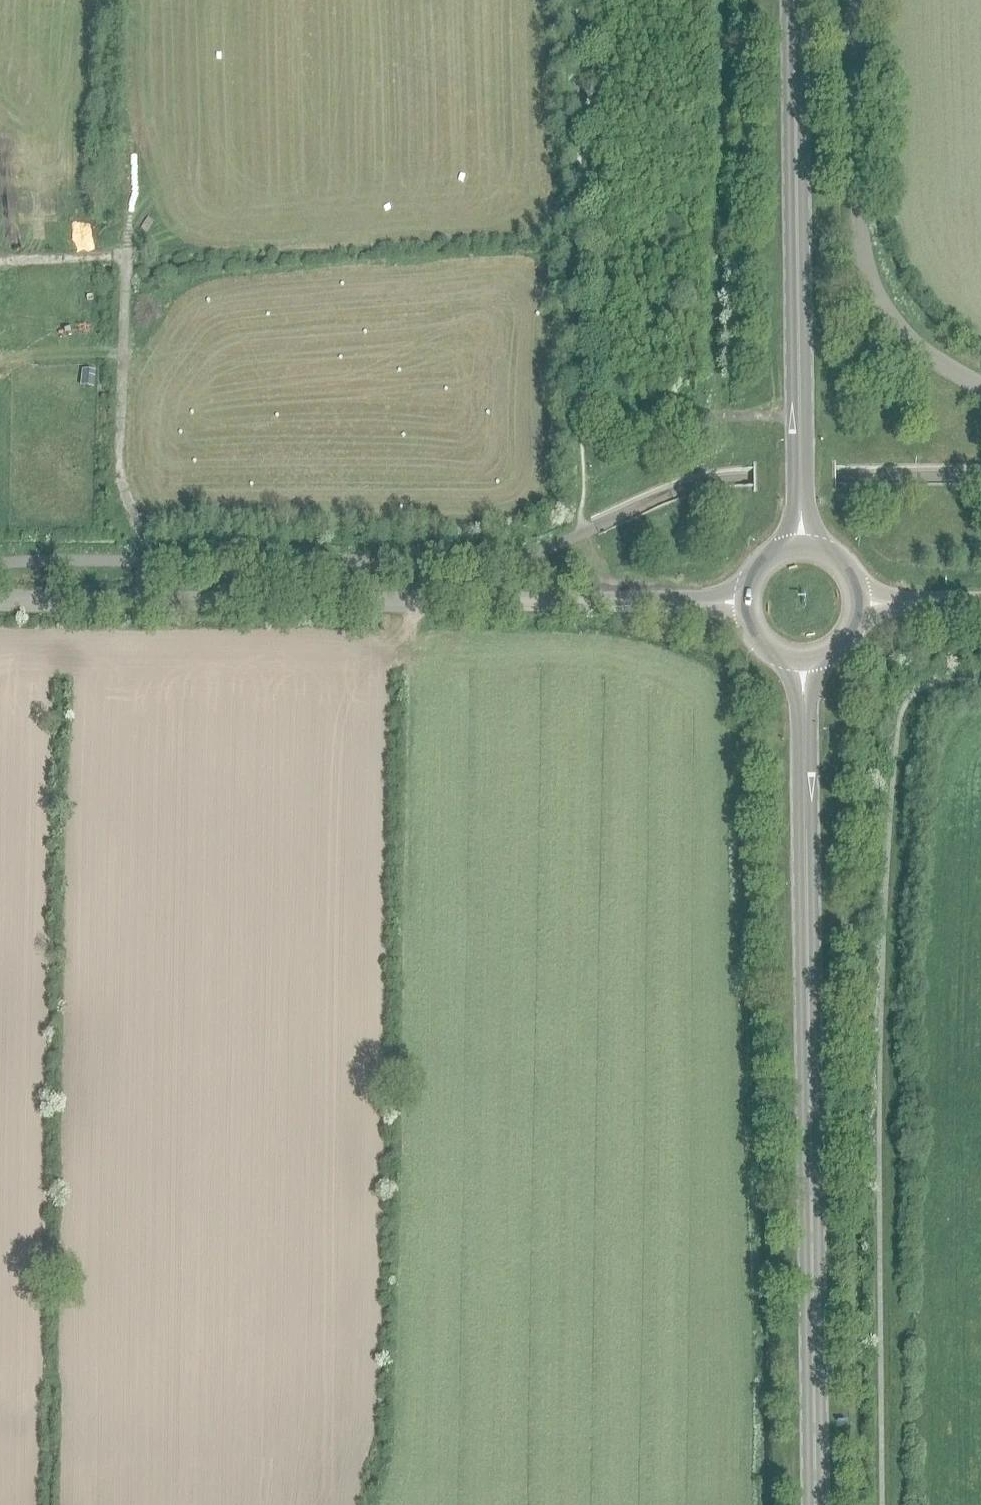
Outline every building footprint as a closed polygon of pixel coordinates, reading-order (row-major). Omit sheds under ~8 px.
[(82,388),(92,387),(91,371),(81,372),(82,388)] [(686,422),(686,413),(678,413),(678,422),(686,422)]
